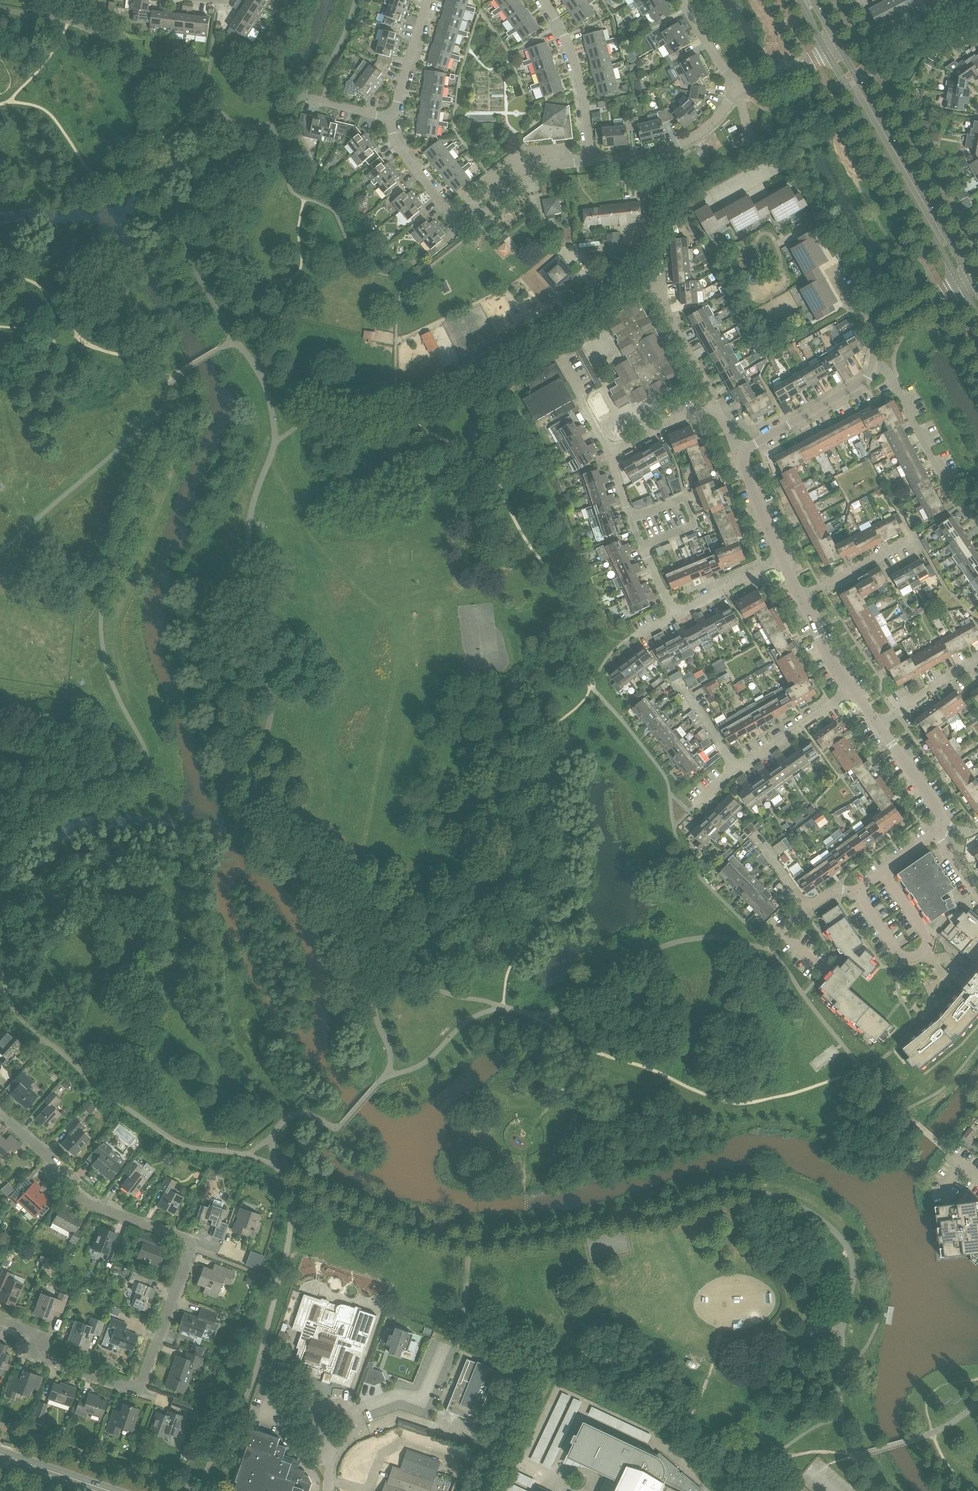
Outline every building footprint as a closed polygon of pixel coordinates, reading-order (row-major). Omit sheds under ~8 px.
[(130,9),(134,10),(134,9),(149,11),(150,0),(131,0),(130,9)] [(259,19),(265,9),(251,0),(248,0),(243,8),(259,19)] [(271,0),(251,0),(265,9),(271,0)] [(390,6),(409,12),(412,3),(407,2),(408,0),(385,0),(384,3),(390,6)] [(467,5),(469,0),(449,0),(448,2),(446,2),(466,8),(467,6),(467,5)] [(514,0),(495,0),(500,7),(496,10),(498,14),(502,11),(501,9),(514,0)] [(525,8),(520,1),(519,2),(517,0),(514,0),(501,9),(502,11),(508,20),(525,8)] [(564,4),(569,11),(570,10),(572,13),(570,14),(571,15),(588,3),(586,1),(586,0),(570,0),(564,4)] [(586,1),(588,3),(571,15),(572,14),(574,17),(573,18),(578,25),(595,14),(589,5),(593,2),(592,0),(588,0),(586,1)] [(666,3),(664,0),(648,0),(637,0),(634,2),(638,8),(645,4),(650,13),(666,3)] [(879,4),(889,22),(899,17),(890,0),(888,0),(879,4)] [(903,0),(890,0),(899,17),(909,11),(903,0)] [(909,11),(919,6),(916,0),(903,0),(909,11)] [(919,6),(921,10),(931,4),(928,0),(916,0),(919,6)] [(446,6),(443,15),(462,21),(465,11),(470,12),(471,7),(467,6),(466,8),(446,2),(448,3),(447,7),(446,6)] [(653,32),(663,26),(660,21),(672,13),(666,3),(650,13),(655,22),(649,26),(653,32)] [(889,22),(879,4),(869,10),(879,28),(889,22)] [(387,25),(401,29),(403,23),(400,22),(401,19),(406,21),(409,12),(390,6),(386,17),(389,18),(387,25)] [(253,29),(259,19),(243,8),(237,18),(253,29)] [(516,30),(533,18),(531,19),(528,16),(529,15),(525,8),(508,20),(514,28),(510,31),(513,35),(517,32),(516,30)] [(134,9),(134,10),(133,21),(151,23),(153,11),(149,11),(134,9)] [(153,11),(151,23),(150,31),(162,32),(164,13),(153,11)] [(173,33),(176,14),(164,13),(162,32),(173,33)] [(185,35),(187,15),(176,14),(173,33),(185,35)] [(187,15),(185,35),(196,36),(198,17),(187,15)] [(459,30),(462,21),(443,15),(441,23),(442,23),(441,27),(439,26),(459,33),(459,30)] [(198,17),(196,36),(208,37),(210,18),(198,17)] [(247,38),(253,29),(237,18),(230,28),(247,38)] [(517,32),(523,40),(523,41),(539,29),(534,22),(533,22),(531,19),(533,18),(516,30),(517,32)] [(668,44),(684,34),(683,33),(685,32),(682,25),(680,27),(678,24),(666,31),(663,26),(653,32),(657,39),(663,35),(668,43),(668,44)] [(383,30),(379,42),(399,47),(401,38),(396,37),(397,34),(399,35),(401,29),(387,25),(386,31),(383,30)] [(438,31),(436,39),(455,45),(458,35),(462,36),(464,31),(459,30),(459,33),(439,26),(439,27),(441,27),(439,31),(438,31)] [(586,48),(606,43),(605,41),(603,31),(584,36),(586,44),(587,44),(588,48),(586,48)] [(671,63),(682,56),(678,51),(690,44),(684,34),(668,44),(668,43),(664,46),(669,55),(667,56),(671,63)] [(452,54),(455,45),(436,39),(433,47),(434,47),(433,51),(431,50),(451,57),(452,54)] [(588,52),(590,60),(609,55),(607,46),(611,44),(610,40),(605,41),(606,43),(586,48),(586,49),(588,48),(589,52),(588,52)] [(399,47),(379,42),(376,54),(379,55),(377,61),(391,67),(393,58),(390,58),(391,55),(397,56),(399,47)] [(528,65),(533,64),(532,61),(551,55),(551,54),(549,55),(548,52),(549,51),(546,43),(527,49),(531,59),(527,61),(528,65)] [(455,60),(456,56),(452,54),(451,57),(431,50),(431,51),(433,51),(432,55),(431,54),(428,63),(447,69),(450,59),(455,60)] [(968,57),(977,71),(977,52),(975,55),(973,53),(968,57)] [(536,73),(555,67),(552,59),(551,59),(550,56),(552,55),(551,55),(532,61),(533,64),(536,73)] [(612,65),(609,55),(590,60),(592,69),(593,68),(594,72),(592,72),(592,73),(612,68),(612,65)] [(686,74),(703,66),(697,55),(685,62),(682,56),(671,63),(675,69),(681,66),(686,74)] [(977,80),(977,71),(968,57),(957,64),(964,73),(960,76),(959,77),(968,82),(974,78),(976,81),(977,80)] [(364,61),(357,71),(380,87),(385,80),(381,77),(382,74),(385,76),(391,67),(377,61),(373,67),(364,61)] [(594,76),(596,85),(616,80),(613,70),(618,69),(616,64),(612,65),(612,68),(592,73),(594,73),(595,76),(594,76)] [(692,86),(691,92),(705,94),(706,88),(704,88),(700,80),(708,76),(703,66),(686,74),(692,86)] [(558,75),(555,67),(536,73),(539,83),(535,84),(536,89),(541,88),(540,85),(560,78),(558,79),(556,75),(558,75)] [(353,95),(355,92),(366,101),(370,95),(368,94),(370,91),(374,95),(380,87),(357,71),(349,82),(347,81),(345,93),(353,95)] [(424,83),(444,86),(446,74),(426,71),(425,71),(427,72),(427,75),(426,75),(424,83)] [(947,81),(945,94),(969,98),(971,90),(967,89),(968,82),(959,77),(959,78),(958,82),(947,81)] [(540,85),(541,88),(544,98),(563,91),(560,82),(559,83),(558,79),(560,79),(560,78),(540,85)] [(619,92),(616,80),(596,85),(598,93),(600,93),(601,96),(599,97),(619,92)] [(443,97),(444,86),(424,83),(423,92),(424,92),(424,96),(422,96),(442,99),(443,97)] [(690,98),(681,107),(693,120),(702,113),(696,106),(702,100),(704,101),(705,94),(691,92),(690,98)] [(969,98),(945,94),(944,100),(946,100),(945,108),(963,111),(964,104),(968,105),(969,98)] [(422,100),(421,109),(440,112),(442,102),(447,102),(448,97),(443,97),(442,99),(422,96),(424,97),(423,100),(422,100)] [(612,106),(610,100),(598,103),(600,109),(612,106)] [(566,107),(546,104),(543,124),(524,139),(524,142),(564,138),(564,140),(573,139),(570,106),(569,106),(566,107)] [(685,128),(693,120),(681,107),(673,114),(668,108),(664,110),(669,122),(676,119),(685,128)] [(439,122),(440,112),(421,109),(419,117),(421,117),(420,121),(418,121),(439,124),(439,122)] [(649,122),(654,140),(665,138),(662,125),(669,122),(664,110),(657,113),(659,120),(649,122)] [(309,115),(306,127),(304,136),(322,141),(323,136),(327,116),(318,114),(317,120),(314,119),(315,117),(309,115)] [(340,144),(346,137),(349,124),(338,122),(338,125),(335,124),(336,119),(327,116),(323,136),(335,139),(339,144),(340,144)] [(642,143),(654,140),(649,122),(640,125),(638,117),(631,118),(633,131),(639,130),(642,143)] [(624,126),(614,127),(616,146),(628,145),(626,132),(633,131),(631,118),(623,119),(624,126)] [(438,127),(443,127),(444,122),(439,122),(439,124),(418,121),(420,122),(420,125),(418,125),(417,134),(437,137),(438,127)] [(968,135),(977,136),(977,122),(972,121),(971,128),(969,128),(968,135)] [(356,126),(349,124),(346,137),(349,137),(352,141),(348,143),(355,153),(371,141),(366,134),(361,137),(359,135),(361,133),(356,126)] [(604,147),(616,146),(614,127),(595,129),(596,138),(603,138),(604,147)] [(976,154),(977,154),(977,136),(968,135),(966,148),(976,149),(976,154)] [(448,150),(446,148),(440,140),(424,152),(430,159),(431,159),(433,162),(431,163),(448,150)] [(366,161),(369,166),(380,157),(376,152),(374,154),(372,152),(377,148),(371,141),(355,153),(363,163),(366,161)] [(448,150),(431,163),(433,162),(436,165),(435,166),(440,172),(455,160),(449,152),(453,149),(450,145),(446,148),(448,150)] [(976,154),(976,155),(977,159),(968,165),(975,176),(977,174),(977,154),(976,154)] [(378,182),(394,170),(388,163),(384,166),(382,164),(384,162),(380,157),(369,166),(371,165),(374,170),(371,172),(366,176),(371,182),(375,179),(378,182)] [(455,160),(440,172),(445,180),(446,179),(449,182),(447,183),(463,170),(462,168),(455,160)] [(313,173),(315,164),(310,163),(307,165),(306,169),(306,170),(306,171),(313,173)] [(463,170),(447,183),(449,182),(451,185),(450,186),(456,193),(471,181),(465,172),(469,169),(466,165),(462,168),(463,170)] [(394,170),(378,182),(381,186),(379,188),(386,197),(391,193),(392,195),(403,186),(399,181),(397,183),(395,180),(400,177),(394,170)] [(773,215),(777,223),(807,206),(799,192),(794,195),(789,185),(764,199),(754,205),(748,195),(713,214),(708,204),(695,211),(709,235),(726,225),(727,228),(733,225),(737,233),(767,216),(768,218),(773,215)] [(403,186),(392,195),(396,200),(393,201),(401,211),(417,199),(411,192),(407,195),(405,193),(407,191),(403,186)] [(559,197),(543,200),(546,216),(547,216),(548,220),(556,218),(555,214),(562,213),(559,197)] [(417,199),(401,211),(408,221),(412,218),(416,223),(426,215),(422,210),(420,212),(418,209),(422,206),(417,199)] [(648,201),(649,220),(662,219),(660,200),(648,201)] [(965,209),(972,205),(970,200),(962,204),(965,209)] [(601,206),(601,208),(584,210),(586,225),(603,223),(603,226),(641,221),(639,202),(601,206)] [(426,215),(416,223),(411,227),(415,232),(410,235),(418,245),(424,240),(439,228),(434,221),(429,224),(427,222),(429,220),(426,215)] [(433,256),(438,252),(448,244),(444,239),(442,241),(441,238),(445,235),(439,228),(424,240),(431,250),(429,251),(433,256)] [(812,231),(798,239),(801,244),(791,250),(810,285),(800,291),(817,320),(831,313),(827,307),(838,301),(818,267),(828,261),(812,231)] [(622,266),(619,232),(607,233),(610,267),(622,266)] [(672,251),(688,249),(687,238),(671,239),(672,251)] [(512,251),(505,242),(497,249),(504,257),(512,251)] [(689,260),(688,249),(672,251),(673,262),(689,260)] [(559,256),(539,273),(556,293),(575,276),(559,256)] [(689,260),(673,262),(674,272),(690,271),(689,260)] [(691,281),(690,271),(674,272),(674,283),(696,281),(696,280),(691,281)] [(680,283),(681,293),(697,292),(700,292),(704,289),(700,282),(696,282),(696,281),(674,283),(675,284),(680,283)] [(726,291),(722,294),(715,297),(718,303),(729,297),(726,291)] [(697,292),(681,293),(682,305),(698,303),(697,292)] [(607,323),(614,335),(620,332),(622,336),(617,340),(619,343),(617,344),(624,356),(637,349),(643,360),(632,366),(628,359),(627,359),(628,359),(614,367),(620,377),(614,380),(617,386),(610,390),(613,395),(611,396),(618,408),(629,401),(632,406),(638,402),(638,404),(650,397),(647,391),(651,389),(656,398),(668,391),(667,390),(672,387),(670,383),(682,376),(675,364),(673,365),(662,345),(665,343),(667,342),(667,340),(667,339),(666,338),(664,337),(663,337),(661,338),(655,328),(656,328),(650,316),(648,316),(639,300),(635,302),(634,301),(622,308),(623,309),(607,319),(609,323),(607,323)] [(741,312),(737,307),(735,303),(727,307),(733,317),(737,315),(741,312)] [(688,316),(694,326),(714,315),(708,305),(688,316)] [(719,325),(714,315),(694,326),(699,336),(713,328),(719,325)] [(839,330),(846,326),(844,321),(837,325),(839,330)] [(804,325),(784,335),(786,339),(797,333),(800,338),(809,333),(804,325)] [(715,330),(713,328),(699,336),(704,343),(705,345),(719,337),(718,335),(720,334),(720,333),(718,329),(717,329),(715,330)] [(376,332),(364,330),(363,338),(374,340),(376,332)] [(430,332),(421,337),(428,352),(438,348),(430,332)] [(705,345),(710,354),(729,344),(724,334),(719,337),(705,345)] [(855,336),(845,341),(854,355),(863,350),(859,343),(855,336)] [(845,360),(854,355),(845,341),(841,343),(836,346),(847,365),(845,360)] [(735,353),(729,344),(710,354),(715,364),(735,353)] [(838,351),(829,356),(837,370),(847,365),(836,346),(836,347),(838,351)] [(604,387),(582,348),(576,351),(598,390),(604,387)] [(740,363),(735,353),(715,364),(721,373),(740,363)] [(837,370),(829,356),(820,362),(828,376),(837,370)] [(568,382),(557,362),(526,380),(534,394),(523,399),(536,421),(554,411),(558,418),(577,407),(573,400),(574,400),(565,384),(568,382)] [(820,362),(811,367),(819,381),(828,376),(820,362)] [(721,373),(726,383),(740,375),(745,372),(740,363),(721,373)] [(819,381),(811,367),(801,372),(809,386),(819,381)] [(801,372),(792,378),(800,392),(809,386),(801,372)] [(745,384),(740,375),(726,383),(731,392),(745,384)] [(788,375),(781,379),(780,379),(790,397),(800,392),(792,378),(790,379),(788,375)] [(775,387),(774,388),(773,389),(781,403),(790,397),(780,379),(781,379),(780,377),(773,381),(773,383),(775,387)] [(742,400),(744,404),(753,420),(764,414),(775,408),(766,392),(758,397),(755,393),(754,393),(747,382),(745,384),(731,392),(737,403),(742,400)] [(893,401),(873,412),(871,407),(860,413),(868,429),(879,423),(880,425),(884,423),(888,431),(889,431),(900,425),(901,425),(905,423),(893,401)] [(860,413),(849,418),(858,435),(868,429),(860,413)] [(577,427),(570,416),(550,427),(559,443),(584,428),(582,424),(577,427)] [(858,435),(849,418),(838,424),(847,440),(858,435)] [(838,424),(828,429),(836,446),(847,440),(838,424)] [(884,433),(890,444),(906,436),(901,425),(900,425),(889,431),(888,431),(884,433)] [(688,453),(693,464),(710,457),(705,446),(700,448),(698,443),(691,426),(668,436),(675,453),(684,449),(686,453),(688,453)] [(563,453),(569,450),(584,441),(581,436),(587,432),(584,428),(559,443),(557,444),(563,453)] [(826,452),(836,446),(828,429),(817,435),(826,452)] [(817,435),(806,441),(815,457),(826,452),(817,435)] [(890,444),(895,455),(912,446),(906,436),(890,444)] [(648,442),(659,462),(662,468),(670,464),(671,460),(669,456),(661,442),(655,445),(652,440),(648,442)] [(588,446),(584,441),(569,450),(572,456),(574,457),(575,459),(595,447),(593,443),(588,446)] [(806,441),(796,446),(805,463),(815,457),(806,441)] [(659,462),(648,442),(644,444),(647,449),(641,453),(649,467),(659,462)] [(861,458),(868,455),(861,442),(855,445),(861,458)] [(774,458),(783,474),(785,479),(797,472),(798,471),(796,467),(805,463),(796,446),(774,458)] [(917,457),(912,446),(895,455),(901,466),(917,457)] [(598,451),(595,447),(575,459),(569,462),(575,472),(595,460),(592,455),(598,451)] [(629,452),(640,473),(649,467),(641,453),(636,456),(633,450),(629,452)] [(640,473),(629,452),(625,455),(628,460),(622,463),(630,478),(640,473)] [(713,515),(720,531),(737,524),(728,501),(723,503),(714,482),(719,480),(710,457),(693,464),(699,480),(694,482),(708,517),(713,515)] [(903,478),(906,476),(923,467),(917,457),(901,466),(897,467),(903,478)] [(906,476),(912,487),(928,478),(923,467),(906,476)] [(585,483),(586,486),(608,478),(606,474),(600,476),(598,470),(581,475),(584,482),(585,483)] [(797,472),(785,479),(780,481),(786,492),(803,483),(797,472)] [(674,495),(683,491),(680,477),(669,482),(674,495)] [(586,490),(588,496),(605,491),(603,485),(609,483),(608,478),(586,486),(587,488),(586,490)] [(912,487),(918,497),(934,489),(928,478),(912,487)] [(786,492),(792,502),(808,494),(803,483),(786,492)] [(659,489),(663,499),(669,497),(666,487),(659,489)] [(918,497),(923,508),(940,499),(934,489),(918,497)] [(592,503),(593,506),(615,499),(613,495),(607,496),(605,491),(588,496),(590,503),(592,503)] [(562,494),(564,501),(570,499),(568,492),(562,494)] [(792,502),(797,513),(814,504),(808,494),(792,502)] [(616,503),(615,499),(593,506),(586,508),(589,519),(612,511),(610,505),(616,503)] [(641,499),(636,501),(639,508),(644,506),(641,499)] [(945,510),(940,499),(923,508),(929,519),(945,510)] [(819,515),(814,504),(797,513),(803,524),(819,515)] [(593,529),(621,520),(620,515),(614,517),(612,511),(589,519),(593,529)] [(898,513),(883,521),(891,538),(902,532),(898,524),(903,522),(898,513)] [(803,524),(809,534),(825,526),(819,515),(803,524)] [(944,534),(945,535),(958,526),(952,517),(939,526),(939,527),(936,529),(941,536),(944,534)] [(623,524),(621,520),(593,529),(596,540),(606,536),(607,539),(618,536),(617,533),(619,532),(617,526),(623,524)] [(891,538),(883,521),(872,527),(881,543),(891,538)] [(742,536),(737,524),(720,531),(724,543),(737,537),(742,536)] [(814,545),(831,536),(825,526),(809,534),(814,545)] [(964,535),(958,526),(945,535),(951,544),(964,535)] [(872,527),(862,532),(870,549),(881,543),(872,527)] [(862,532),(851,538),(860,554),(870,549),(862,532)] [(964,535),(951,544),(947,547),(953,555),(970,544),(964,535)] [(842,558),(835,545),(831,536),(814,545),(826,566),(842,558)] [(746,559),(737,537),(724,543),(723,543),(725,548),(716,551),(723,568),(746,559)] [(860,554),(851,538),(840,544),(839,542),(835,545),(842,558),(846,556),(849,560),(860,554)] [(602,561),(609,557),(630,548),(628,543),(623,546),(620,540),(605,547),(604,545),(597,548),(602,561)] [(970,544),(953,555),(952,556),(958,565),(977,553),(970,544)] [(712,555),(706,557),(712,573),(723,568),(716,551),(714,546),(709,547),(712,555)] [(610,562),(613,568),(629,560),(627,554),(632,552),(630,548),(609,557),(611,560),(610,562)] [(958,565),(964,574),(977,565),(977,555),(977,553),(958,565)] [(703,577),(712,573),(706,557),(696,561),(703,577)] [(617,574),(619,577),(639,567),(637,563),(632,565),(629,560),(613,568),(616,574),(617,574)] [(911,565),(919,579),(929,574),(921,560),(911,565)] [(703,577),(696,561),(686,565),(693,581),(703,577)] [(683,585),(693,581),(686,565),(676,569),(683,585)] [(911,565),(902,571),(910,585),(912,588),(921,583),(919,579),(911,565)] [(970,583),(977,578),(977,565),(964,574),(970,583)] [(641,571),(639,567),(619,577),(613,579),(618,589),(622,587),(638,580),(635,574),(641,571)] [(880,567),(869,573),(878,589),(889,583),(880,567)] [(683,585),(676,569),(666,574),(672,589),(683,585)] [(910,585),(902,571),(892,576),(900,590),(910,585)] [(878,589),(869,573),(858,579),(861,583),(867,595),(878,589)] [(970,583),(976,592),(977,591),(977,578),(970,583)] [(628,596),(649,587),(647,582),(641,585),(638,580),(622,587),(625,593),(627,594),(628,596)] [(868,596),(867,595),(861,583),(857,586),(840,595),(850,613),(867,603),(864,599),(868,596)] [(651,591),(649,587),(628,596),(629,599),(628,600),(634,613),(651,605),(645,593),(651,591)] [(756,617),(758,616),(764,613),(769,609),(767,606),(758,590),(736,602),(745,618),(754,613),(756,617)] [(850,613),(856,623),(873,614),(867,603),(850,613)] [(722,605),(718,607),(729,627),(731,626),(733,626),(740,623),(731,607),(725,610),(722,605)] [(717,615),(712,618),(720,634),(726,630),(727,628),(729,627),(718,607),(714,609),(717,615)] [(764,613),(758,616),(764,628),(766,632),(782,623),(774,608),(769,609),(764,613)] [(698,625),(693,628),(701,644),(707,641),(708,639),(710,638),(696,612),(692,614),(698,625)] [(706,621),(703,615),(701,612),(698,614),(710,638),(713,636),(714,637),(720,634),(712,618),(706,621)] [(856,623),(862,633),(879,624),(873,614),(856,623)] [(679,635),(674,638),(682,654),(688,651),(689,649),(691,648),(680,628),(678,622),(673,625),(679,635)] [(963,628),(972,644),(977,641),(977,630),(973,622),(963,628)] [(771,650),(782,671),(798,661),(792,649),(796,647),(782,623),(766,632),(775,648),(771,650)] [(862,633),(868,644),(884,635),(879,624),(862,633)] [(680,628),(691,648),(694,647),(695,647),(701,644),(693,628),(687,631),(684,625),(680,628)] [(961,650),(972,644),(963,628),(952,634),(961,650)] [(952,634),(942,640),(951,656),(961,650),(952,634)] [(868,644),(874,654),(890,645),(884,635),(868,644)] [(682,654),(674,638),(668,641),(665,636),(661,638),(672,658),(675,657),(676,657),(682,654)] [(670,659),(672,658),(661,638),(657,640),(660,646),(654,649),(663,664),(669,661),(670,659)] [(941,662),(951,656),(942,640),(931,646),(941,662)] [(890,645),(874,654),(882,668),(887,666),(898,659),(890,645)] [(931,646),(921,652),(930,668),(941,662),(931,646)] [(636,654),(646,667),(648,665),(650,665),(655,661),(644,647),(636,654)] [(921,652),(910,658),(920,674),(930,668),(921,652)] [(636,654),(627,660),(638,674),(643,670),(644,668),(646,667),(636,654)] [(900,658),(898,659),(887,666),(889,670),(898,686),(920,674),(910,658),(902,662),(900,658)] [(764,660),(763,659),(756,663),(759,668),(764,664),(766,663),(764,660)] [(627,660),(618,667),(629,680),(631,678),(633,679),(638,674),(627,660)] [(798,661),(782,671),(789,683),(792,681),(805,673),(798,661)] [(629,680),(618,667),(610,674),(616,682),(613,685),(618,692),(622,689),(621,687),(626,684),(627,682),(629,680)] [(817,694),(805,673),(792,681),(794,685),(786,690),(795,706),(817,694)] [(699,684),(696,678),(694,674),(694,675),(685,680),(690,689),(699,684)] [(699,684),(708,679),(705,674),(696,678),(699,684)] [(708,684),(711,689),(719,685),(716,679),(708,684)] [(783,685),(774,691),(786,711),(795,706),(786,690),(783,685)] [(970,694),(977,705),(977,688),(970,694)] [(776,717),(786,711),(774,691),(765,696),(776,717)] [(956,691),(946,698),(957,713),(967,706),(956,691)] [(717,699),(714,695),(710,697),(708,698),(711,703),(717,699)] [(767,722),(776,717),(765,696),(755,701),(767,722)] [(653,698),(649,701),(646,697),(633,707),(640,716),(653,706),(657,703),(653,698)] [(946,698),(936,705),(947,720),(957,713),(946,698)] [(755,701),(746,707),(758,727),(767,722),(755,701)] [(653,706),(640,716),(646,725),(663,712),(658,705),(655,708),(653,706)] [(947,720),(936,705),(916,719),(927,734),(930,738),(940,730),(942,729),(939,726),(947,720)] [(746,707),(737,712),(748,733),(758,727),(746,707)] [(646,725),(653,733),(666,723),(670,719),(664,711),(663,712),(646,725)] [(737,712),(727,718),(739,738),(748,733),(737,712)] [(729,744),(739,738),(727,718),(717,723),(721,729),(729,744)] [(833,752),(841,763),(856,752),(834,722),(814,737),(825,751),(832,746),(835,750),(833,752)] [(666,723),(653,733),(660,742),(673,731),(666,723)] [(673,731),(660,742),(666,750),(683,737),(677,728),(673,731)] [(940,730),(930,738),(925,741),(935,755),(950,744),(940,730)] [(686,748),(683,745),(687,742),(683,737),(666,750),(668,753),(667,754),(667,755),(671,760),(686,748)] [(801,742),(797,744),(811,763),(813,761),(815,762),(821,757),(810,743),(805,747),(801,742)] [(809,765),(811,763),(797,744),(794,747),(797,752),(792,756),(803,770),(808,766),(809,765)] [(935,755),(942,764),(957,753),(950,744),(935,755)] [(678,764),(680,767),(693,757),(686,748),(671,760),(675,765),(677,765),(678,764)] [(775,751),(793,776),(796,774),(797,774),(803,770),(792,756),(787,759),(779,748),(775,751)] [(775,768),(785,783),(791,779),(791,777),(793,776),(775,751),(772,753),(779,765),(775,768)] [(864,763),(856,752),(841,763),(854,782),(858,779),(869,793),(884,783),(868,760),(864,763)] [(697,753),(693,757),(680,767),(687,776),(700,766),(701,767),(705,764),(697,753)] [(964,763),(957,753),(942,764),(949,774),(964,763)] [(764,772),(776,788),(778,787),(780,787),(785,783),(775,768),(769,772),(761,761),(758,763),(764,772)] [(764,791),(767,796),(773,792),(773,790),(776,788),(764,772),(758,763),(754,766),(762,777),(757,781),(764,791)] [(949,774),(956,784),(971,773),(964,763),(949,774)] [(752,785),(744,773),(740,775),(758,801),(760,799),(762,800),(764,798),(767,796),(764,791),(757,781),(752,785)] [(963,793),(977,783),(971,773),(956,784),(963,793)] [(756,803),(758,801),(740,775),(736,778),(745,790),(739,794),(750,808),(756,804),(756,803)] [(873,818),(874,820),(883,833),(904,819),(890,800),(894,797),(884,783),(869,793),(879,808),(878,809),(880,813),(873,818)] [(963,793),(975,810),(977,808),(977,783),(963,793)] [(731,795),(723,803),(735,815),(740,811),(740,809),(742,807),(743,808),(731,795)] [(735,815),(723,803),(715,810),(727,822),(728,820),(730,820),(735,815)] [(731,827),(727,822),(715,810),(707,818),(723,834),(731,827)] [(796,817),(799,822),(805,818),(801,814),(796,817)] [(707,818),(699,825),(711,837),(715,842),(723,834),(707,818)] [(808,829),(817,823),(813,818),(804,824),(807,828),(808,829)] [(875,840),(883,833),(874,820),(865,826),(875,840)] [(711,837),(699,825),(691,833),(699,841),(697,843),(695,845),(700,850),(707,843),(709,841),(709,839),(711,837)] [(865,826),(856,832),(864,843),(866,846),(875,840),(865,826)] [(850,843),(857,853),(866,846),(864,843),(856,832),(847,839),(850,843)] [(843,833),(834,840),(848,859),(857,853),(850,843),(847,839),(843,833)] [(785,838),(782,841),(783,843),(789,850),(792,847),(785,838)] [(834,840),(826,846),(842,868),(840,865),(848,859),(834,840)] [(827,850),(819,855),(833,875),(842,868),(826,846),(825,847),(827,850)] [(955,888),(939,864),(939,863),(938,864),(934,859),(935,859),(930,851),(915,862),(915,863),(913,864),(897,874),(897,875),(898,875),(902,879),(901,880),(910,893),(911,893),(914,898),(913,898),(914,899),(915,898),(918,903),(917,904),(926,917),(927,917),(930,921),(930,922),(930,923),(948,911),(955,907),(949,893),(955,888)] [(728,859),(731,861),(719,873),(726,881),(743,865),(733,854),(728,859)] [(814,867),(824,881),(833,875),(819,855),(810,862),(814,867)] [(751,872),(743,865),(726,881),(729,884),(729,886),(731,888),(733,888),(734,889),(751,872)] [(814,867),(805,874),(815,887),(824,881),(814,867)] [(792,875),(796,880),(806,894),(815,887),(805,874),(802,869),(792,875)] [(758,880),(751,872),(734,889),(742,897),(758,880)] [(742,897),(749,904),(761,892),(766,888),(758,880),(742,897)] [(749,904),(757,912),(769,900),(764,895),(761,892),(749,904)] [(776,909),(769,900),(757,912),(764,920),(776,909)] [(877,968),(874,964),(870,962),(875,956),(868,950),(869,949),(862,939),(861,940),(846,918),(847,917),(838,905),(833,908),(832,907),(826,911),(827,912),(821,916),(827,923),(828,923),(831,926),(825,930),(826,931),(827,930),(830,934),(829,935),(838,949),(840,948),(843,952),(841,953),(842,954),(843,953),(848,959),(841,967),(856,981),(862,974),(868,979),(868,978),(867,977),(870,973),(871,975),(877,968)] [(963,990),(938,1018),(902,1048),(909,1057),(905,1060),(912,1068),(916,1065),(920,1069),(954,1042),(954,1041),(959,1037),(977,1015),(977,917),(970,910),(966,914),(962,910),(961,912),(959,910),(946,917),(947,917),(951,923),(943,931),(942,930),(938,934),(969,961),(970,965),(955,983),(963,990)] [(893,1027),(885,1019),(849,989),(856,981),(841,967),(838,965),(832,972),(833,973),(831,977),(829,977),(830,978),(827,981),(825,981),(820,987),(826,992),(822,997),(829,1003),(830,1002),(834,1005),(833,1006),(834,1007),(835,1005),(838,1009),(837,1010),(850,1021),(851,1020),(855,1023),(854,1024),(855,1025),(856,1023),(859,1027),(858,1028),(871,1039),(872,1038),(876,1041),(875,1042),(875,1043),(880,1038),(884,1042),(891,1034),(889,1032),(893,1027)] [(3,1048),(0,1051),(0,1053),(5,1057),(1,1061),(6,1066),(10,1062),(10,1061),(23,1047),(12,1037),(12,1038),(5,1031),(0,1036),(0,1045),(3,1048)] [(15,1101),(16,1100),(16,1099),(29,1112),(30,1111),(26,1107),(37,1096),(28,1087),(33,1082),(22,1072),(11,1083),(17,1088),(14,1091),(13,1090),(8,1095),(16,1102),(15,1101)] [(44,1101),(48,1105),(36,1119),(51,1132),(48,1129),(61,1114),(53,1107),(60,1100),(52,1092),(44,1101)] [(71,1134),(68,1138),(67,1137),(61,1144),(69,1151),(70,1150),(78,1157),(75,1154),(84,1145),(85,1146),(91,1140),(88,1137),(87,1138),(81,1133),(86,1127),(76,1118),(65,1130),(66,1131),(66,1130),(71,1134)] [(967,1132),(972,1136),(975,1132),(970,1128),(967,1132)] [(972,1136),(967,1132),(963,1136),(968,1140),(972,1136)] [(0,1135),(0,1154),(3,1156),(13,1146),(0,1135)] [(99,1157),(92,1166),(109,1180),(121,1166),(106,1154),(111,1148),(103,1141),(94,1153),(99,1157)] [(127,1193),(128,1192),(137,1199),(137,1198),(134,1196),(146,1180),(138,1174),(141,1169),(133,1162),(124,1173),(129,1177),(124,1184),(123,1183),(120,1187),(127,1193)] [(166,1192),(159,1207),(173,1214),(173,1212),(177,1214),(174,1212),(182,1197),(172,1191),(176,1182),(166,1177),(160,1189),(166,1192)] [(31,1221),(35,1217),(43,1207),(44,1208),(45,1207),(44,1206),(50,1200),(39,1191),(41,1188),(34,1182),(25,1192),(19,1187),(9,1198),(16,1204),(18,1202),(27,1210),(23,1214),(31,1221)] [(936,1214),(941,1256),(963,1254),(963,1255),(975,1264),(975,1265),(976,1265),(976,1264),(977,1262),(977,1198),(967,1190),(967,1189),(966,1189),(966,1190),(957,1202),(957,1203),(935,1206),(936,1214)] [(206,1223),(216,1226),(212,1236),(223,1240),(228,1224),(221,1221),(225,1209),(221,1208),(223,1203),(214,1200),(212,1205),(209,1204),(208,1207),(201,1205),(195,1222),(205,1226),(206,1223)] [(50,1228),(71,1239),(70,1241),(75,1244),(81,1232),(76,1229),(81,1220),(61,1208),(53,1222),(50,1228)] [(260,1223),(262,1217),(262,1216),(240,1209),(233,1231),(248,1236),(250,1229),(252,1230),(254,1231),(254,1230),(257,1231),(260,1223)] [(112,1245),(113,1242),(117,1234),(100,1227),(92,1248),(108,1255),(107,1258),(114,1261),(119,1248),(112,1245)] [(147,1263),(149,1264),(148,1264),(157,1267),(158,1264),(158,1265),(161,1257),(162,1258),(165,1250),(151,1244),(153,1238),(154,1238),(141,1233),(136,1245),(142,1248),(139,1257),(148,1261),(147,1263)] [(198,1281),(198,1283),(206,1286),(203,1292),(216,1297),(222,1281),(230,1284),(235,1272),(222,1267),(219,1274),(203,1268),(203,1270),(202,1270),(198,1281)] [(136,1292),(134,1297),(131,1306),(148,1312),(151,1304),(149,1303),(155,1289),(145,1285),(148,1277),(124,1268),(124,1269),(132,1272),(128,1281),(135,1284),(132,1291),(136,1292)] [(0,1277),(0,1290),(2,1290),(0,1295),(0,1300),(6,1303),(6,1302),(18,1307),(18,1306),(14,1304),(22,1286),(12,1282),(15,1275),(3,1270),(0,1277)] [(58,1300),(41,1294),(34,1313),(35,1313),(35,1312),(42,1315),(42,1317),(50,1320),(55,1307),(62,1310),(61,1312),(62,1312),(68,1296),(60,1293),(58,1300)] [(293,1329),(302,1332),(297,1348),(299,1348),(293,1366),(308,1372),(307,1375),(308,1376),(308,1374),(323,1379),(326,1371),(330,1372),(328,1378),(330,1380),(350,1387),(355,1372),(357,1372),(365,1351),(361,1350),(363,1343),(367,1345),(377,1315),(361,1310),(356,1309),(356,1308),(345,1304),(342,1304),(339,1305),(337,1308),(337,1311),(338,1314),(341,1316),(343,1317),(342,1320),(340,1319),(338,1325),(333,1324),(332,1326),(322,1323),(327,1309),(333,1311),(336,1304),(305,1294),(293,1329)] [(109,1313),(119,1317),(121,1309),(112,1305),(109,1313)] [(180,1330),(192,1334),(191,1335),(200,1338),(201,1335),(200,1335),(203,1327),(211,1330),(217,1314),(201,1309),(198,1319),(194,1317),(194,1316),(185,1312),(181,1323),(182,1324),(178,1334),(179,1334),(180,1330)] [(68,1342),(86,1349),(87,1349),(86,1349),(88,1343),(91,1333),(99,1336),(104,1323),(91,1318),(88,1326),(75,1322),(76,1323),(69,1342),(68,1342)] [(126,1324),(112,1319),(108,1328),(103,1339),(130,1349),(128,1354),(129,1354),(136,1335),(123,1331),(125,1324),(126,1325),(126,1324)] [(395,1331),(386,1328),(380,1344),(387,1346),(388,1345),(391,1346),(389,1353),(400,1356),(403,1350),(408,1351),(414,1334),(410,1332),(408,1328),(405,1330),(396,1328),(395,1331)] [(277,1341),(285,1344),(289,1334),(280,1331),(277,1341)] [(1,1376),(0,1379),(4,1369),(6,1370),(8,1369),(10,1366),(8,1364),(7,1363),(10,1356),(2,1353),(4,1349),(6,1349),(8,1346),(0,1343),(0,1375),(1,1376)] [(205,1349),(192,1344),(190,1351),(202,1356),(205,1349)] [(176,1356),(165,1386),(184,1393),(195,1363),(201,1365),(203,1358),(189,1353),(186,1360),(176,1356)] [(467,1359),(453,1395),(451,1398),(457,1400),(456,1414),(458,1415),(479,1423),(499,1372),(484,1365),(484,1364),(483,1365),(467,1359)] [(368,1367),(363,1381),(369,1383),(379,1378),(374,1369),(368,1367)] [(28,1396),(33,1383),(39,1385),(42,1377),(35,1375),(23,1371),(24,1370),(23,1370),(19,1382),(12,1380),(6,1396),(13,1398),(16,1391),(28,1395),(28,1396)] [(53,1384),(48,1399),(61,1403),(61,1401),(70,1404),(69,1405),(70,1406),(75,1389),(66,1386),(65,1388),(53,1384)] [(85,1416),(87,1412),(101,1417),(106,1401),(95,1397),(95,1395),(89,1393),(85,1402),(79,1400),(75,1413),(85,1416)] [(172,1404),(184,1409),(190,1411),(192,1405),(187,1403),(174,1398),(172,1404)] [(46,1404),(40,1402),(35,1415),(42,1417),(46,1404)] [(119,1417),(112,1415),(107,1431),(117,1434),(120,1426),(131,1430),(138,1409),(124,1404),(119,1417)] [(169,1412),(168,1413),(159,1410),(151,1431),(167,1437),(169,1433),(175,1436),(182,1416),(169,1412)] [(43,1421),(41,1421),(34,1419),(32,1425),(41,1428),(43,1421)] [(660,1490),(666,1477),(664,1476),(665,1472),(664,1467),(663,1463),(660,1459),(657,1457),(658,1454),(638,1445),(637,1447),(585,1422),(569,1456),(615,1477),(610,1487),(617,1490),(659,1490),(660,1490)] [(240,1460),(231,1486),(236,1488),(235,1489),(242,1490),(310,1490),(313,1483),(309,1476),(308,1475),(304,1474),(305,1470),(297,1468),(299,1464),(292,1462),(293,1460),(284,1457),(287,1447),(287,1446),(278,1443),(280,1439),(272,1436),(273,1435),(250,1428),(240,1460)] [(432,1481),(439,1462),(408,1452),(403,1467),(404,1467),(403,1471),(394,1468),(389,1483),(388,1482),(384,1490),(429,1490),(432,1481)]
